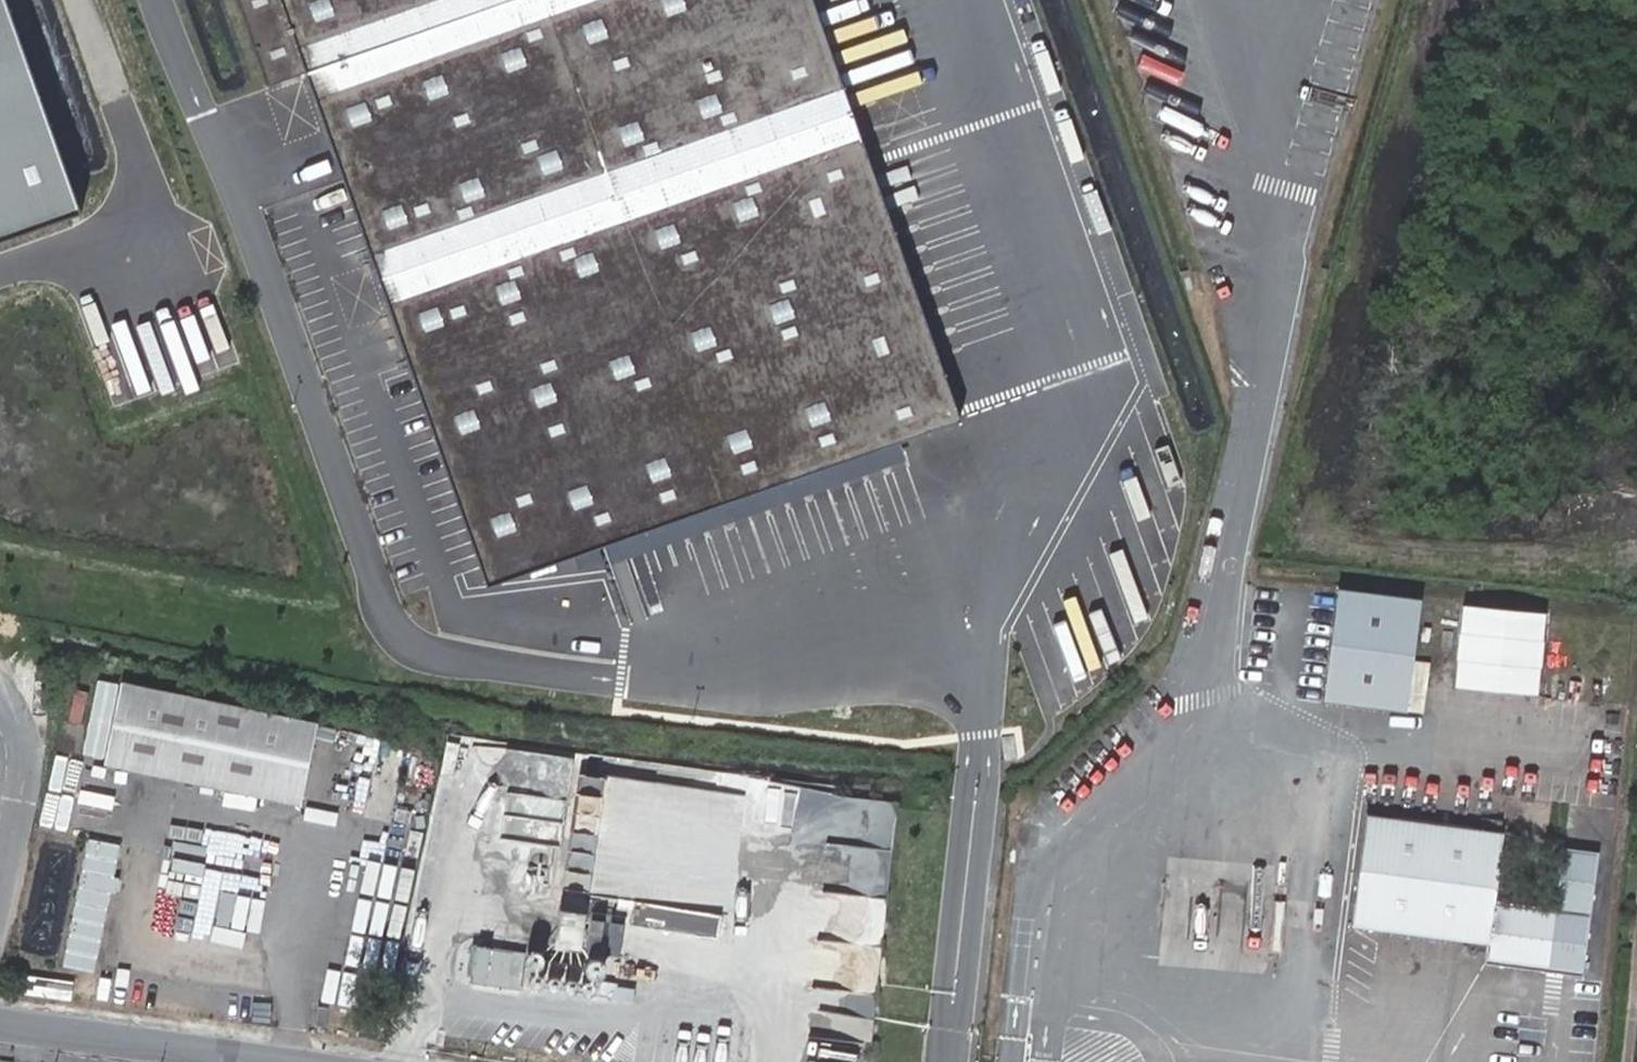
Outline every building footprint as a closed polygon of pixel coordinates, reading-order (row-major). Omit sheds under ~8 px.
[(84,212),(9,0),(0,0),(0,242),(84,212)] [(804,0),(243,0),(275,88),(308,76),(491,585),(954,426),(804,0)] [(1420,605),(1337,595),(1323,708),(1406,719),(1420,605)] [(1548,614),(1464,604),(1455,688),(1538,697),(1548,614)] [(304,740),(107,702),(92,777),(114,781),(113,786),(288,821),(304,740)] [(1367,824),(1355,937),(1489,952),(1487,972),(1587,983),(1599,860),(1568,856),(1562,917),(1506,911),(1514,841),(1367,824)] [(94,852),(65,970),(97,978),(114,907),(120,908),(123,893),(118,892),(126,860),(94,852)] [(566,895),(561,945),(625,952),(629,921),(722,932),(724,915),(599,901),(599,898),(566,895)] [(523,986),(526,950),(480,946),(477,981),(523,986)] [(65,1004),(67,991),(21,983),(18,998),(65,1004)]
